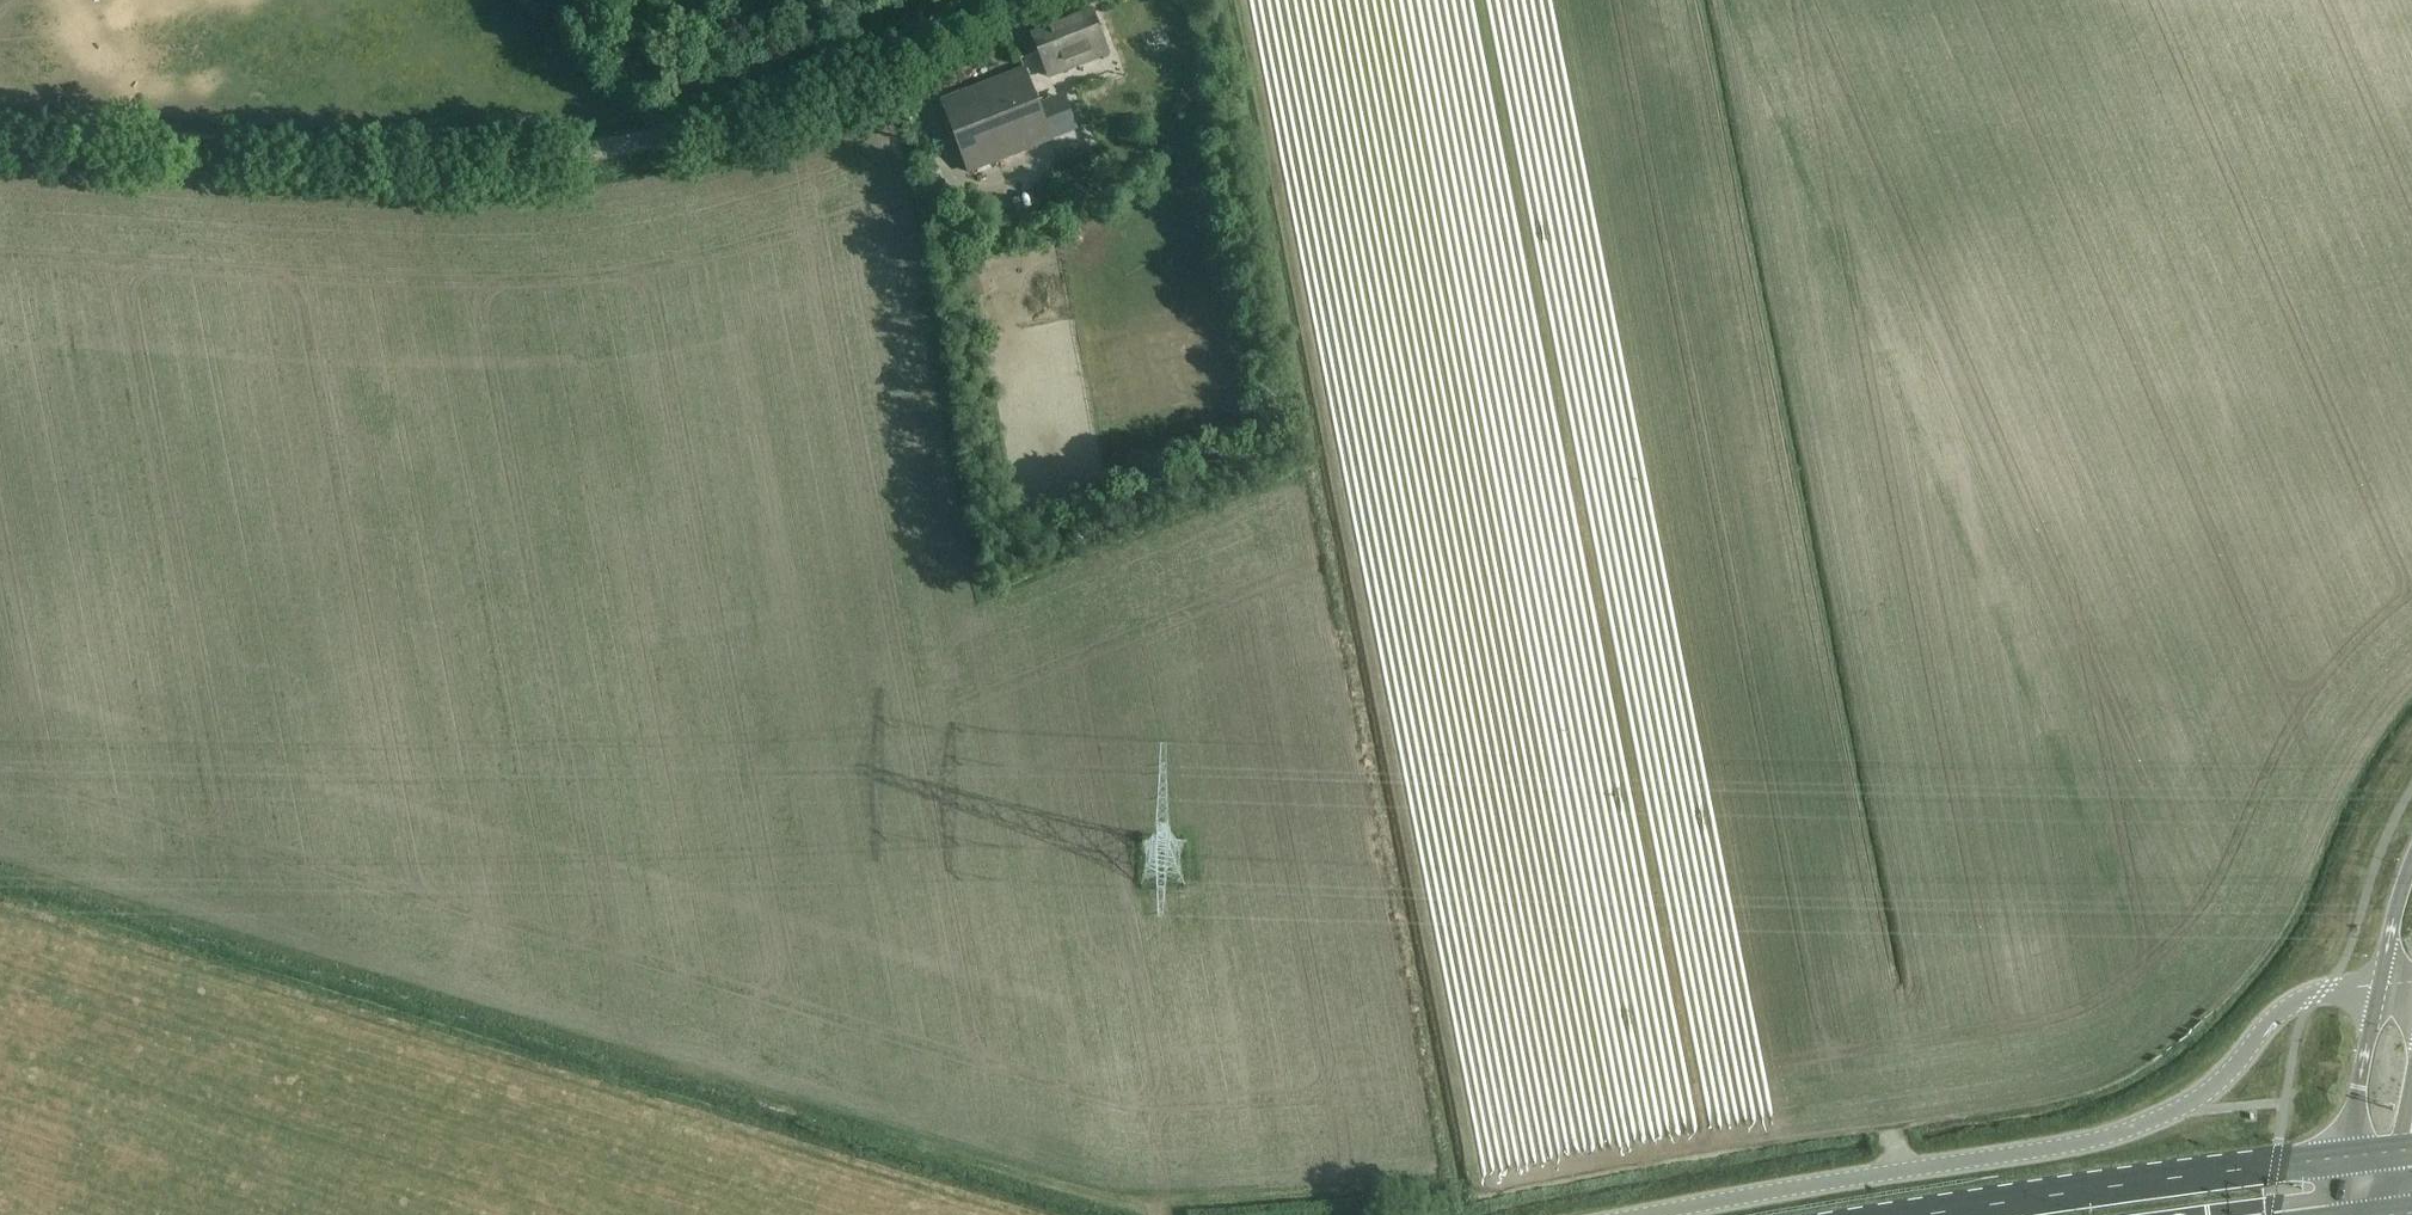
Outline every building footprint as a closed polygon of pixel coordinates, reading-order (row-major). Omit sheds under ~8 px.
[(1092,12),(1032,35),(1049,77),(1108,54),(1092,12)] [(943,104),(970,174),(1052,143),(1025,72),(943,104)]
